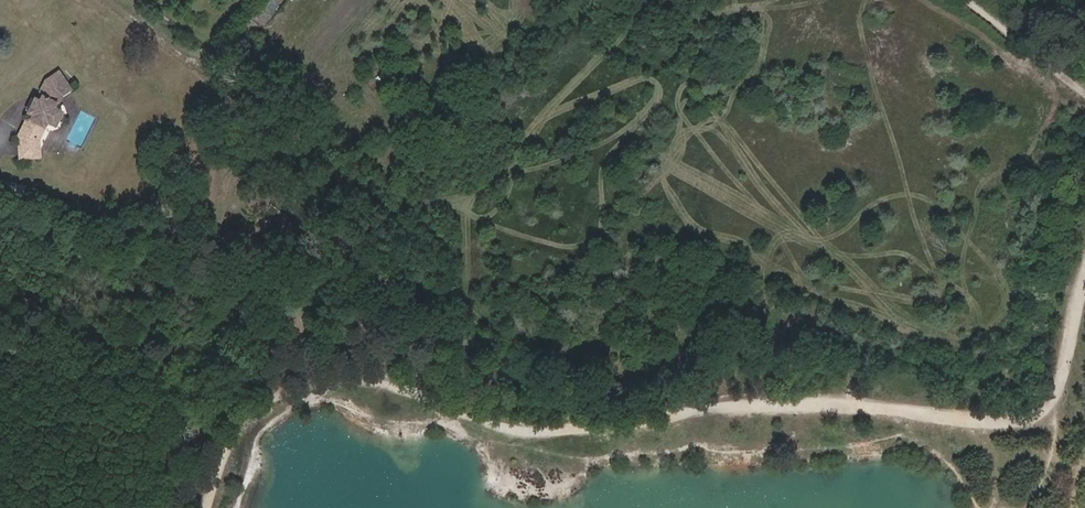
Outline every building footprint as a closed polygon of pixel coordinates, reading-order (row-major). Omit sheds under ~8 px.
[(32,142),(32,166),(53,166),(53,145),(49,143),(49,142),(56,131),(61,133),(63,129),(68,131),(75,119),(70,116),(76,106),(87,99),(76,81),(61,90),(52,108),(53,111),(50,116),(45,113),(42,118),(47,121),(44,128),(40,129),(32,142)] [(49,143),(53,145),(61,133),(56,131),(49,142),(49,143)] [(32,196),(19,195),(17,208),(30,210),(32,196)] [(64,202),(43,200),(41,211),(63,213),(64,202)]
